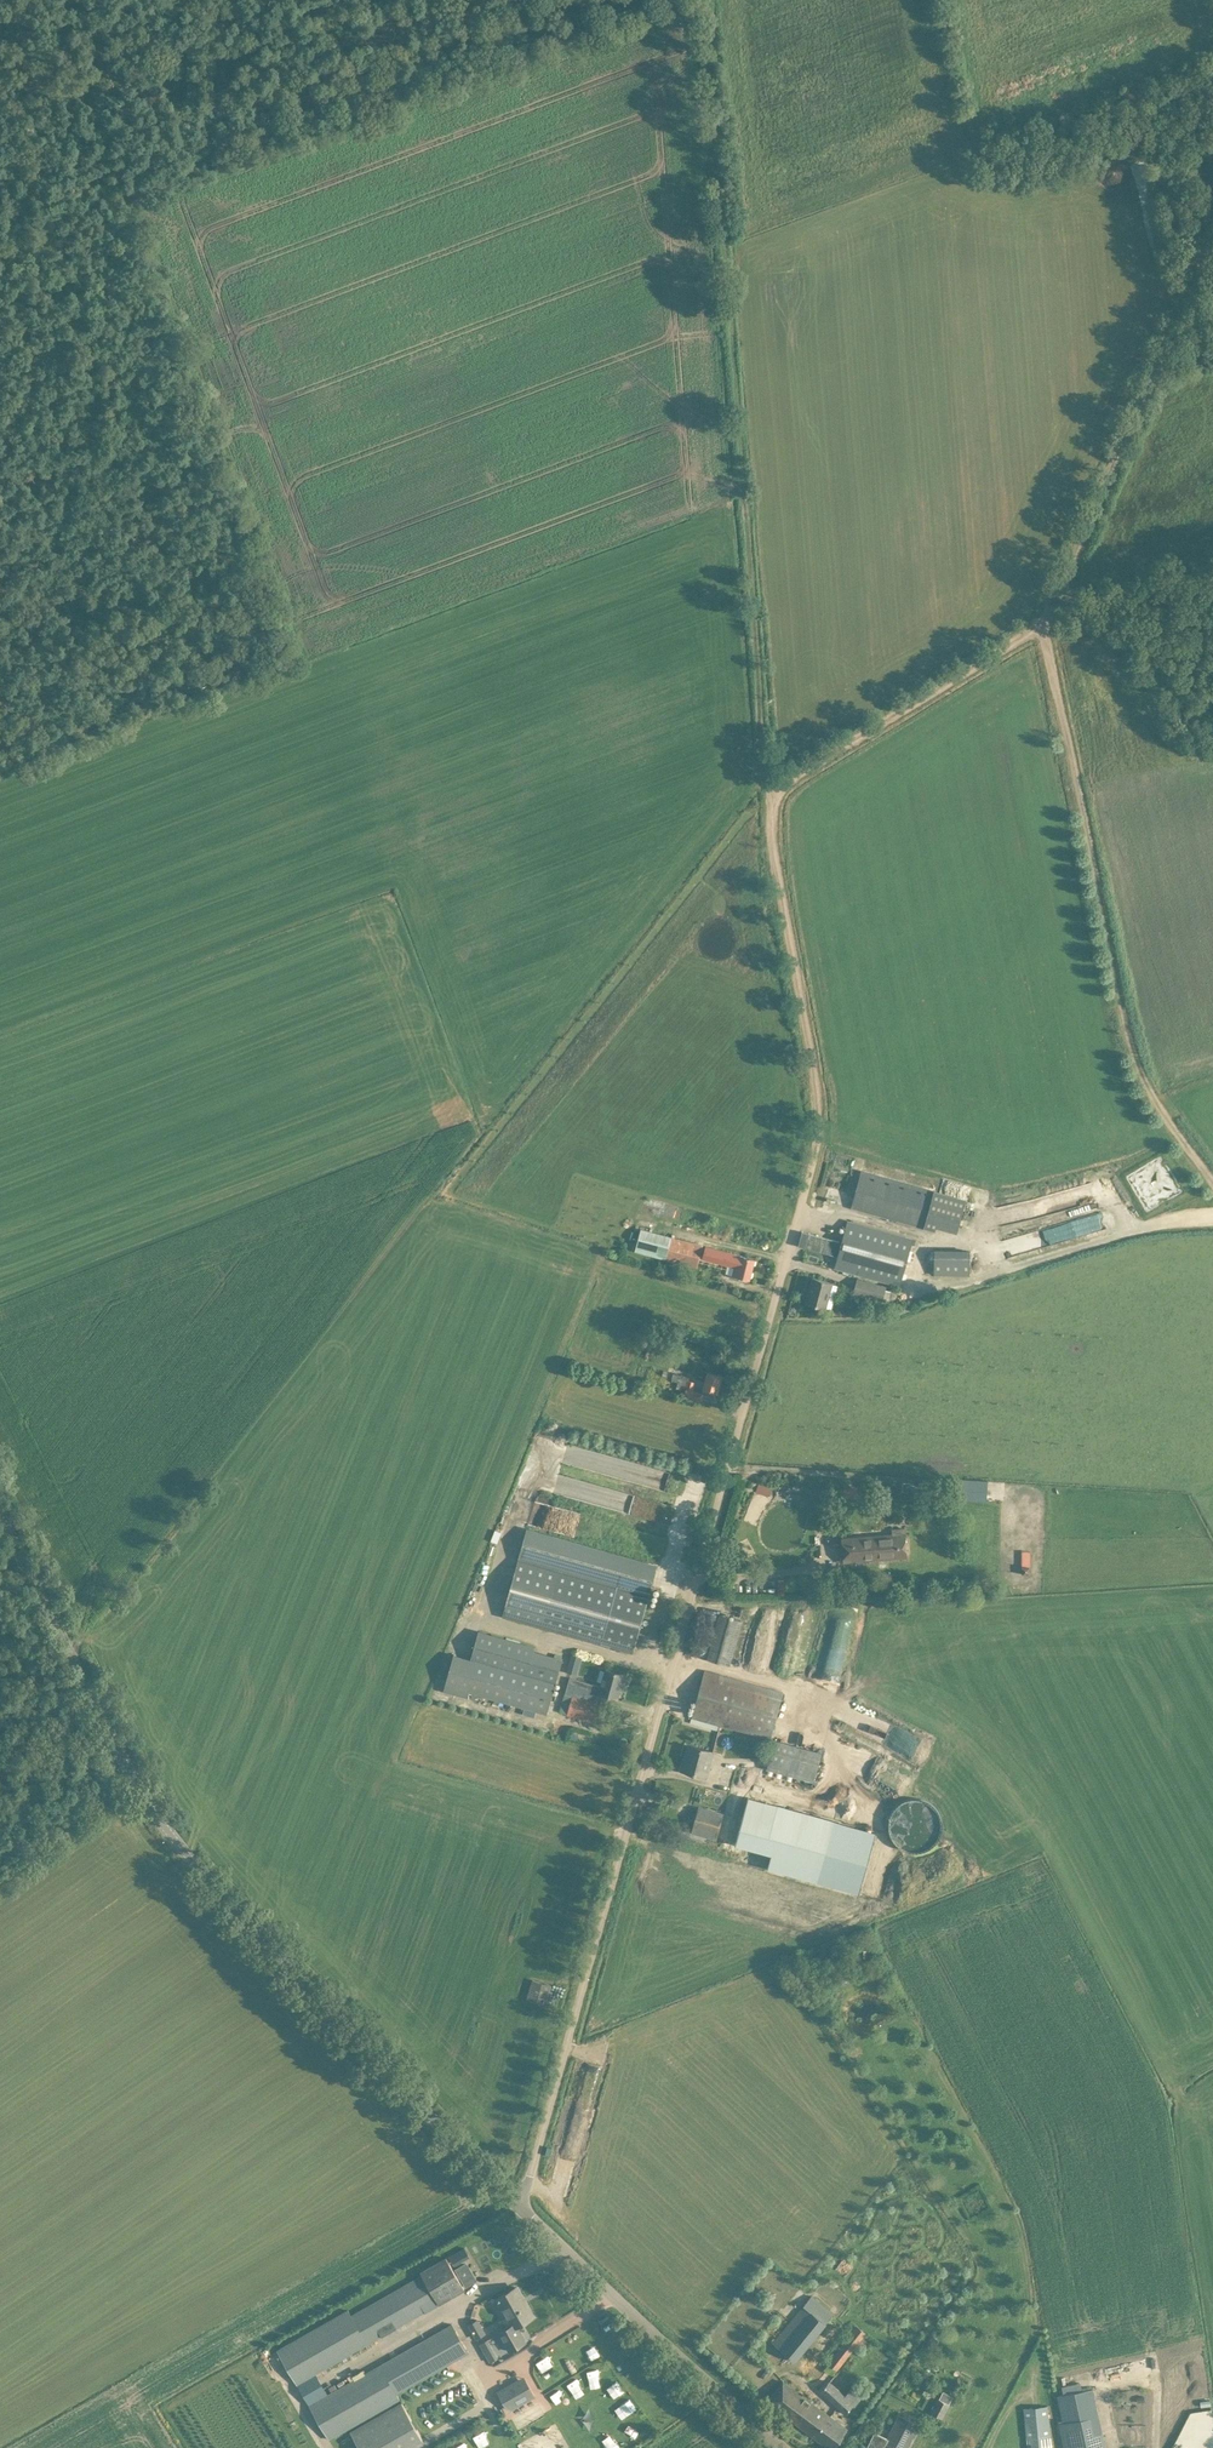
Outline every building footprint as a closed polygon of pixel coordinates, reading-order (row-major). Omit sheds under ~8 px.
[(851,1207),(862,1210),(892,1218),(891,1221),(896,1222),(897,1219),(935,1230),(938,1219),(959,1225),(966,1200),(861,1171),(851,1207)] [(1079,1217),(1085,1234),(1105,1227),(1098,1210),(1079,1217)] [(834,1267),(846,1270),(900,1285),(913,1239),(847,1221),(834,1267)] [(644,1230),(638,1252),(667,1259),(697,1267),(699,1261),(700,1258),(670,1250),(673,1238),(644,1230)] [(804,1230),(800,1244),(804,1245),(837,1254),(841,1240),(807,1231),(804,1230)] [(705,1247),(702,1259),(724,1265),(735,1267),(733,1276),(737,1277),(749,1280),(754,1259),(738,1255),(727,1252),(705,1247)] [(931,1249),(931,1275),(968,1274),(968,1257),(971,1257),(971,1248),(931,1249)] [(806,1303),(817,1306),(826,1308),(826,1307),(823,1306),(828,1288),(831,1289),(833,1283),(813,1277),(806,1303)] [(853,1293),(865,1296),(882,1301),(886,1287),(857,1279),(853,1293)] [(703,1388),(706,1389),(717,1392),(722,1375),(708,1371),(703,1388)] [(678,1382),(677,1387),(676,1388),(685,1391),(689,1380),(689,1378),(674,1373),(672,1380),(678,1382)] [(685,1391),(684,1396),(700,1401),(702,1393),(692,1390),(695,1382),(689,1380),(685,1391)] [(567,1445),(555,1493),(618,1509),(622,1505),(638,1509),(632,1503),(634,1501),(635,1494),(629,1493),(632,1481),(602,1474),(595,1466),(598,1463),(602,1467),(603,1467),(608,1473),(613,1468),(618,1470),(618,1472),(627,1474),(629,1466),(633,1470),(635,1462),(567,1445)] [(956,1478),(954,1498),(984,1500),(986,1480),(956,1478)] [(844,1487),(844,1497),(857,1497),(857,1487),(844,1487)] [(856,1538),(844,1539),(845,1561),(857,1560),(898,1557),(907,1557),(906,1548),(905,1528),(891,1528),(891,1535),(856,1538)] [(657,1566),(527,1529),(502,1615),(633,1652),(657,1566)] [(720,1615),(707,1660),(719,1663),(729,1666),(741,1621),(720,1615)] [(454,1654),(443,1691),(466,1698),(468,1691),(547,1713),(554,1684),(561,1657),(534,1649),(535,1646),(478,1631),(471,1659),(454,1654)] [(575,1675),(581,1656),(569,1653),(563,1671),(575,1675)] [(560,1712),(583,1719),(595,1722),(600,1703),(597,1702),(600,1693),(617,1698),(621,1684),(624,1685),(626,1675),(606,1670),(601,1686),(569,1677),(560,1712)] [(691,1717),(703,1720),(770,1739),(783,1692),(704,1670),(691,1717)] [(862,1716),(855,1731),(926,1767),(933,1752),(862,1716)] [(773,1739),(766,1769),(812,1781),(821,1753),(773,1739)] [(681,1770),(693,1773),(706,1777),(711,1761),(707,1760),(710,1751),(692,1746),(687,1763),(684,1762),(681,1770)] [(748,1797),(735,1843),(771,1853),(767,1867),(859,1892),(876,1832),(748,1797)] [(691,1832),(716,1839),(723,1813),(714,1811),(712,1819),(696,1814),(691,1832)] [(527,1998),(534,2001),(546,2004),(551,1985),(533,1980),(527,1998)] [(292,2340),(277,2350),(329,2439),(400,2399),(397,2394),(469,2353),(451,2323),(424,2338),(322,2396),(311,2377),(465,2290),(446,2257),(420,2271),(421,2274),(351,2314),(348,2309),(326,2321),(292,2340)] [(516,2287),(506,2293),(497,2298),(512,2325),(499,2333),(509,2351),(526,2341),(517,2326),(533,2316),(526,2304),(524,2305),(520,2299),(522,2298),(516,2287)] [(811,2296),(772,2343),(794,2361),(833,2314),(811,2296)] [(478,2316),(467,2322),(475,2337),(486,2331),(478,2316)] [(857,2325),(829,2362),(837,2368),(865,2332),(857,2325)] [(505,2353),(494,2334),(479,2343),(490,2362),(505,2353)] [(544,2355),(536,2361),(542,2371),(550,2366),(544,2355)] [(586,2370),(589,2382),(599,2379),(596,2367),(586,2370)] [(524,2378),(497,2392),(508,2411),(534,2397),(524,2378)] [(526,2382),(534,2393),(539,2389),(531,2379),(526,2382)] [(571,2392),(579,2388),(575,2379),(567,2383),(571,2392)] [(767,2401),(829,2447),(834,2447),(839,2440),(843,2436),(842,2436),(846,2430),(848,2428),(811,2400),(810,2402),(804,2398),(805,2396),(784,2379),(775,2391),(767,2401)] [(1057,2395),(1063,2422),(1058,2423),(1064,2447),(1106,2447),(1094,2387),(1082,2389),(1080,2382),(1062,2385),(1064,2393),(1057,2395)] [(943,2391),(939,2398),(931,2412),(941,2418),(953,2396),(943,2391)] [(845,2397),(837,2407),(845,2414),(853,2404),(845,2397)] [(350,2432),(359,2447),(406,2447),(422,2439),(402,2403),(350,2432)] [(1027,2447),(1052,2447),(1048,2405),(1023,2407),(1027,2447)] [(886,2443),(896,2447),(907,2447),(919,2423),(899,2414),(887,2438),(874,2432),(867,2447),(868,2447),(884,2447),(886,2443)] [(467,2439),(473,2447),(482,2441),(477,2433),(467,2439)] [(604,2443),(606,2447),(618,2447),(614,2438),(604,2443)]
